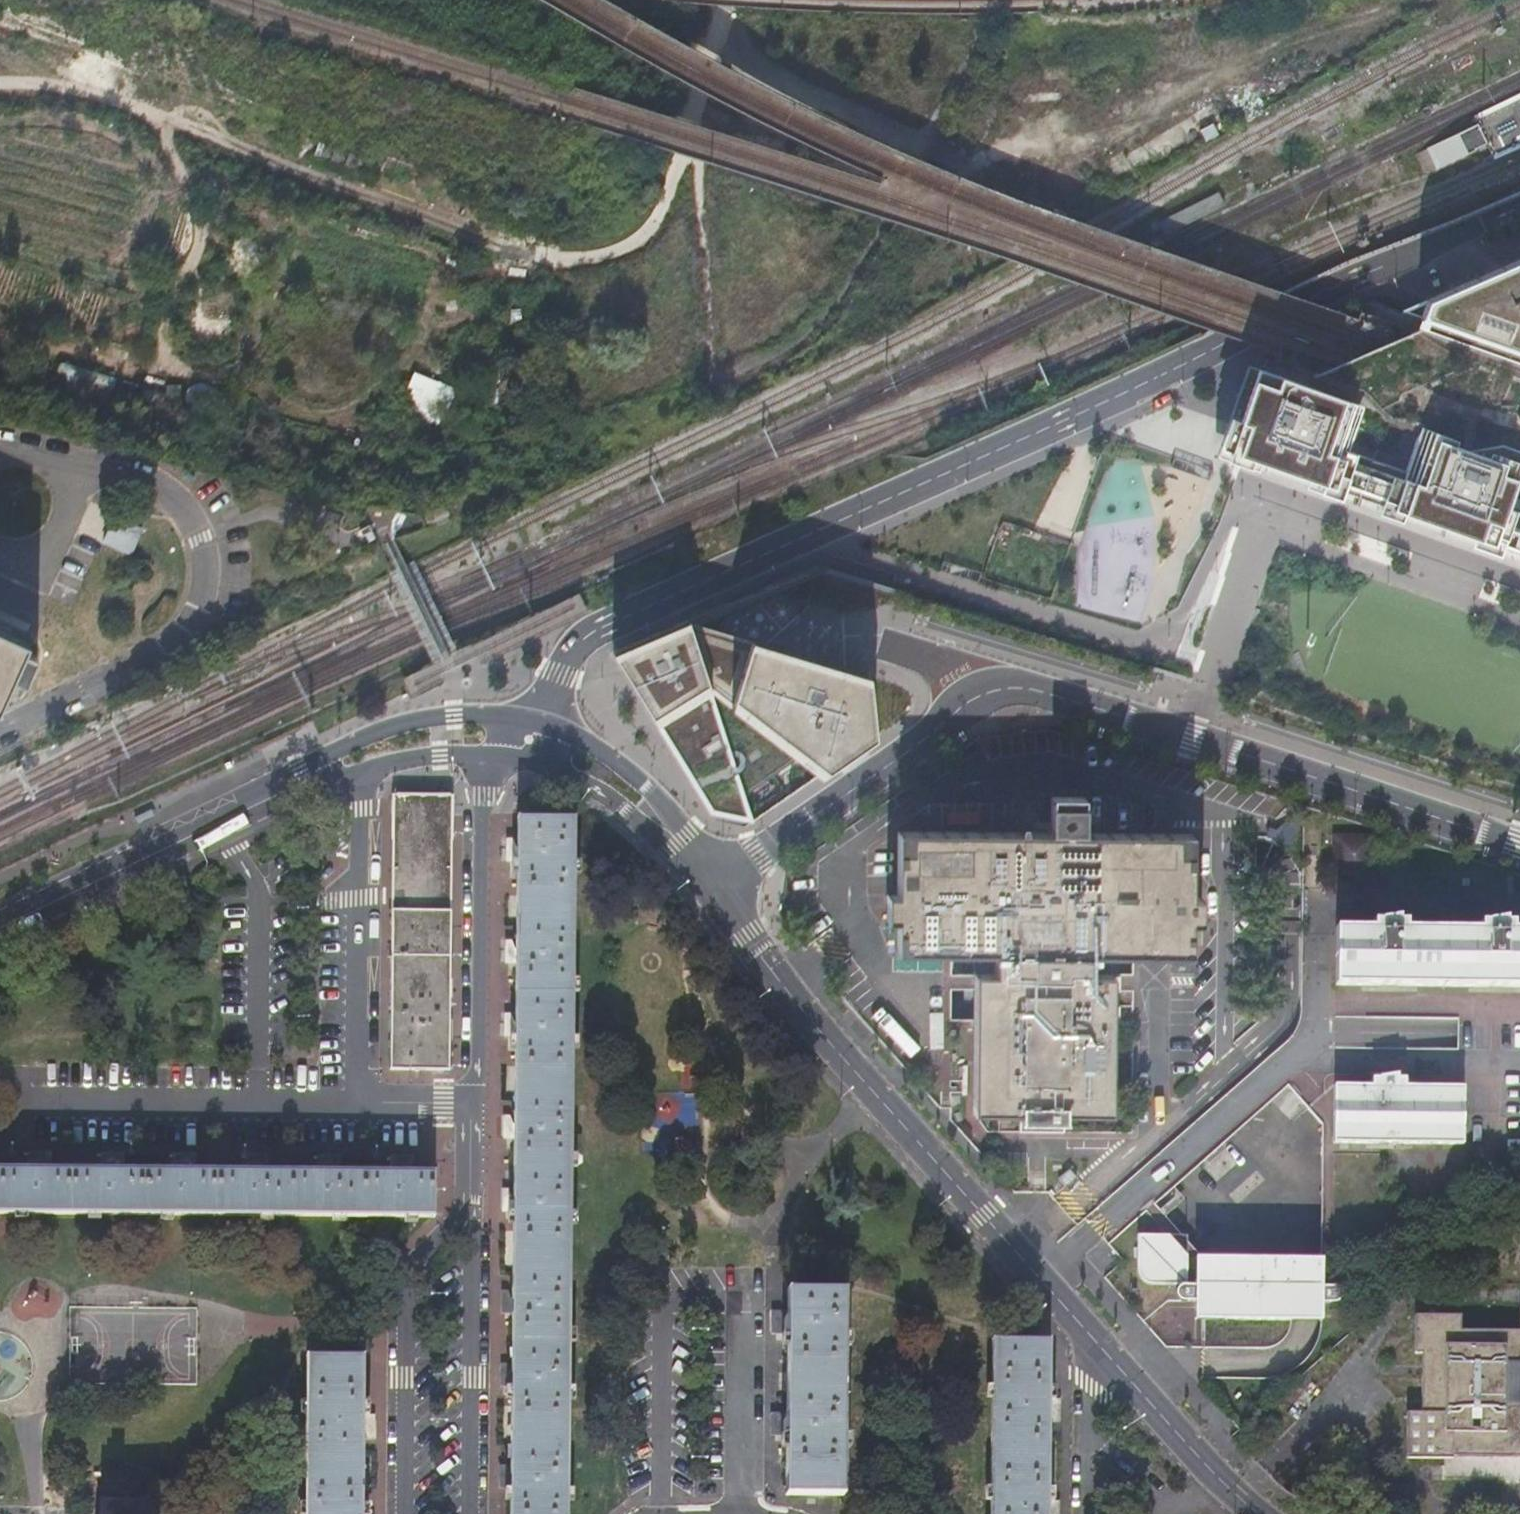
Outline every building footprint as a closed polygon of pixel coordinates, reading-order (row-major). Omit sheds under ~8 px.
[(1419,152),(1428,170),(1479,145),(1471,127),(1419,152)] [(1427,321),(1519,356),(1519,275),(1427,321)] [(1498,449),(1465,456),(1383,427),(1371,415),(1253,375),(1225,457),(1519,559),(1519,457),(1498,449)] [(118,516),(106,544),(135,557),(147,529),(118,516)] [(873,736),(868,675),(689,620),(611,652),(710,811),(751,820),(744,794),(796,757),(819,775),(873,736)] [(12,677),(25,683),(37,657),(25,651),(28,643),(0,630),(0,703),(12,677)] [(392,793),(453,794),(453,779),(427,783),(392,793)] [(449,1070),(453,794),(392,793),(388,1069),(449,1070)] [(516,836),(516,860),(515,940),(515,962),(514,1011),(514,1036),(513,1113),(513,1139),(512,1187),(512,1211),(511,1289),(511,1317),(510,1363),(510,1387),(509,1466),(509,1489),(509,1513),(565,1513),(572,816),(516,815),(516,836)] [(896,953),(994,954),(994,973),(974,973),(973,1112),(1018,1112),(1017,1121),(1065,1121),(1065,1113),(1112,1114),(1112,974),(1093,973),(1093,954),(1190,954),(1190,924),(1200,924),(1201,898),(1191,898),(1191,834),(897,832),(897,897),(888,897),(888,922),(896,922),(896,953)] [(504,860),(516,860),(516,836),(504,836),(504,860)] [(1366,838),(1333,837),(1332,872),(1366,873),(1366,838)] [(1332,927),(1331,985),(1519,988),(1519,930),(1512,930),(1512,923),(1476,922),(1476,929),(1402,928),(1401,920),(1368,919),(1368,928),(1332,927)] [(503,961),(515,962),(515,940),(503,939),(503,961)] [(1486,997),(1486,1012),(1519,1012),(1519,997),(1486,997)] [(503,1036),(514,1036),(514,1011),(503,1011),(503,1036)] [(1364,1087),(1330,1086),(1329,1145),(1460,1147),(1460,1088),(1403,1088),(1402,1079),(1365,1079),(1364,1087)] [(503,1139),(513,1139),(513,1113),(503,1113),(503,1139)] [(99,1153),(99,1170),(125,1170),(125,1153),(99,1153)] [(173,1153),(173,1170),(196,1170),(196,1153),(173,1153)] [(27,1154),(27,1170),(51,1170),(51,1154),(27,1154)] [(245,1156),(245,1170),(269,1170),(269,1156),(245,1156)] [(389,1156),(389,1170),(411,1170),(411,1156),(389,1156)] [(316,1157),(316,1170),(342,1170),(342,1157),(316,1157)] [(27,1170),(0,1170),(0,1215),(432,1216),(432,1171),(411,1170),(389,1170),(342,1170),(316,1170),(269,1170),(245,1170),(196,1170),(173,1170),(125,1170),(99,1170),(51,1170),(27,1170)] [(502,1211),(512,1211),(512,1187),(502,1187),(502,1211)] [(1187,1240),(1136,1239),(1136,1275),(1136,1278),(1138,1281),(1140,1284),(1142,1286),(1146,1288),(1149,1289),(1153,1289),(1186,1289),(1187,1240)] [(1323,1261),(1195,1259),(1194,1322),(1323,1323),(1323,1305),(1339,1306),(1339,1305),(1341,1304),(1342,1303),(1342,1302),(1343,1300),(1343,1299),(1343,1297),(1343,1295),(1342,1294),(1341,1292),(1340,1292),(1339,1291),(1339,1290),(1337,1290),(1335,1289),(1323,1290),(1323,1261)] [(500,1316),(511,1317),(511,1289),(501,1289),(500,1316)] [(785,1413),(785,1436),(784,1494),(840,1495),(844,1290),(787,1289),(787,1312),(787,1335),(785,1413)] [(787,1335),(787,1312),(771,1311),(771,1334),(787,1335)] [(1414,1313),(1414,1350),(1422,1350),(1422,1411),(1408,1411),(1408,1458),(1519,1457),(1519,1329),(1464,1329),(1464,1313),(1414,1313)] [(1045,1500),(1045,1422),(1045,1399),(1046,1337),(989,1337),(988,1513),(1045,1513),(1045,1500)] [(362,1440),(363,1417),(363,1356),(307,1355),(305,1513),(362,1513),(362,1440)] [(500,1387),(510,1387),(510,1363),(500,1363),(500,1387)] [(1058,1399),(1045,1399),(1045,1422),(1057,1422),(1058,1399)] [(785,1436),(785,1413),(772,1413),(771,1436),(785,1436)] [(373,1417),(363,1417),(362,1440),(373,1440),(373,1417)] [(509,1489),(509,1466),(499,1465),(499,1489),(509,1489)] [(1045,1500),(1045,1513),(1057,1513),(1057,1500),(1045,1500)] [(154,1501),(100,1501),(100,1513),(154,1513),(154,1501)]
